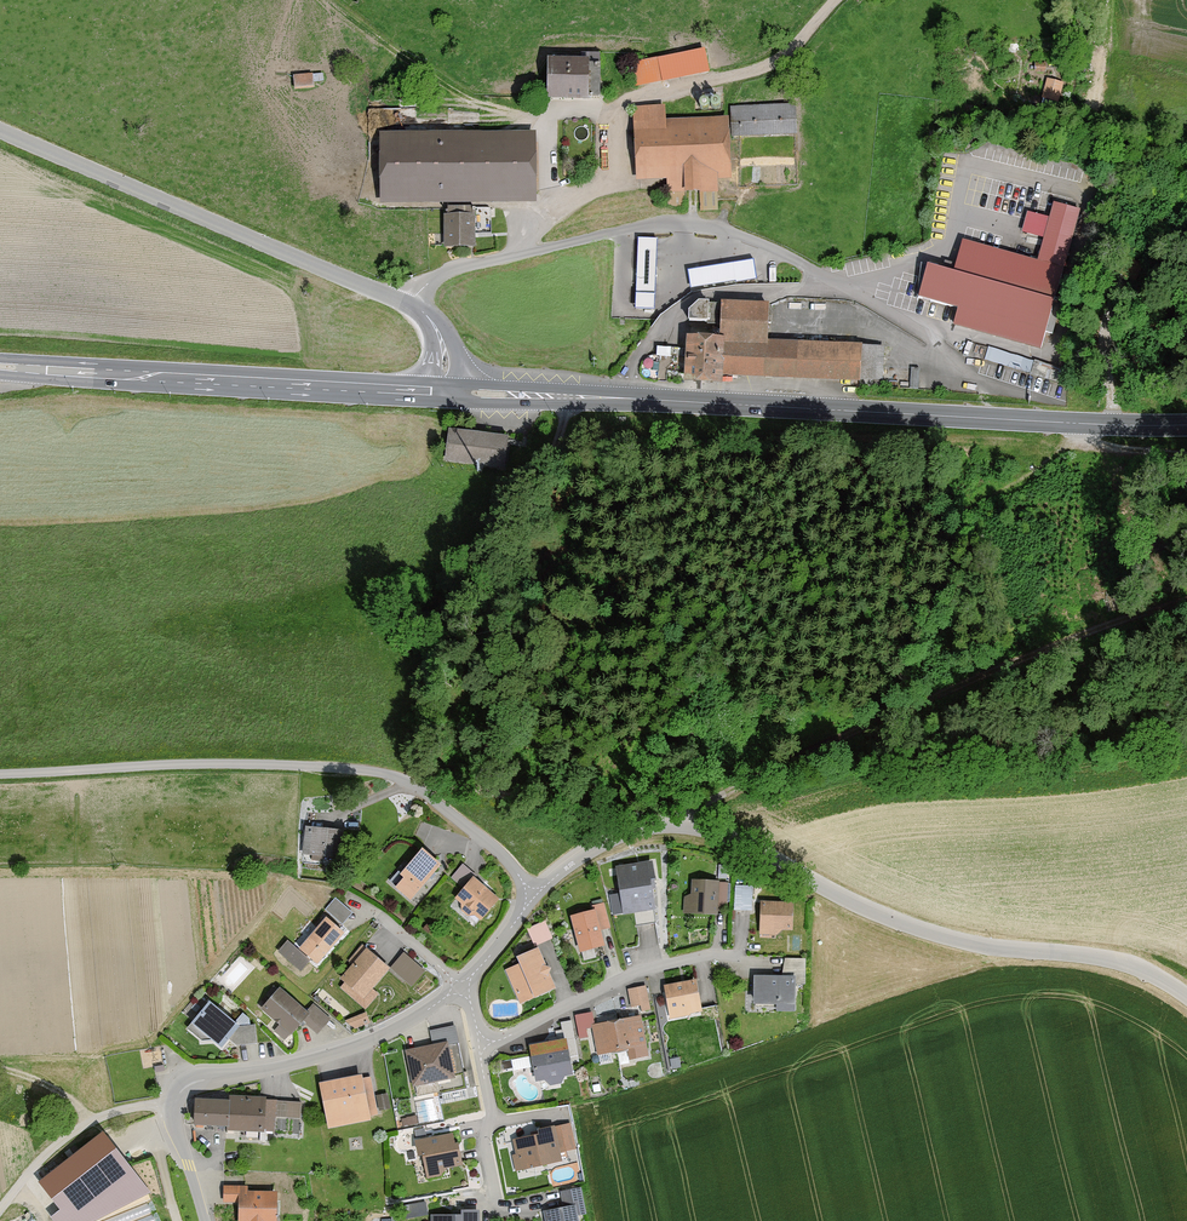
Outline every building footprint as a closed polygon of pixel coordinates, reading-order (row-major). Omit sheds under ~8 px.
[(707,78),(702,56),(657,66),(656,62),(627,68),(632,91),(661,85),(661,87),(707,78)] [(597,58),(578,57),(578,64),(540,63),(539,104),(584,105),(584,100),(596,101),(597,58)] [(1044,76),(1044,68),(1033,67),(1033,76),(1044,76)] [(315,84),(313,70),(294,73),(296,87),(315,84)] [(1055,109),(1059,86),(1044,84),(1040,107),(1055,109)] [(792,108),(728,111),(729,141),(793,138),(792,108)] [(727,183),(724,122),(662,125),(662,110),(629,111),(633,186),(664,185),(664,196),(680,195),(680,198),(713,197),(712,184),(727,183)] [(530,209),(529,138),(375,138),(376,210),(530,209)] [(1077,213),(1051,207),(1038,259),(1064,266),(1077,213)] [(472,225),(472,220),(441,219),(440,252),(471,253),(472,238),(477,238),(477,225),(472,225)] [(636,306),(656,307),(658,235),(638,235),(636,306)] [(1060,271),(958,242),(949,274),(921,266),(912,298),(954,310),(949,326),(1037,350),(1060,271)] [(754,257),(688,267),(691,286),(757,276),(754,257)] [(1142,269),(1128,261),(1120,276),(1134,284),(1142,269)] [(881,383),(882,347),(764,343),(765,306),(715,304),(714,340),(680,339),(678,384),(719,385),(719,377),(881,383)] [(692,304),(682,312),(682,323),(702,324),(702,304),(692,304)] [(988,345),(984,357),(1025,368),(1028,356),(988,345)] [(505,441),(448,432),(443,463),(500,473),(505,441)] [(343,830),(305,826),(302,854),(341,858),(343,830)] [(417,847),(395,874),(399,876),(391,887),(407,900),(437,864),(417,847)] [(648,861),(613,866),(621,914),(651,909),(646,879),(651,878),(648,861)] [(461,887),(451,899),(457,904),(458,909),(465,915),(471,915),(477,921),(497,897),(461,865),(451,878),(461,887)] [(688,892),(682,895),(683,916),(716,915),(715,907),(725,903),(726,883),(689,879),(688,892)] [(734,907),(751,907),(752,883),(735,882),(734,907)] [(332,898),(322,911),(340,925),(350,913),(332,898)] [(591,910),(567,916),(577,952),(601,946),(596,930),(608,927),(602,902),(590,906),(591,910)] [(789,905),(759,904),(758,937),(773,937),(781,929),(788,930),(789,905)] [(321,916),(293,948),(312,965),(340,933),(321,916)] [(545,921),(527,928),(534,945),(552,938),(545,921)] [(519,964),(505,970),(520,1005),(557,989),(539,946),(516,956),(519,964)] [(361,947),(336,978),(342,982),(337,988),(364,1010),(375,996),(368,990),(386,967),(361,947)] [(402,953),(389,968),(410,986),(422,972),(402,953)] [(752,975),(751,1001),(773,1002),(773,1009),(790,1010),(791,985),(805,986),(804,959),(780,959),(780,977),(752,975)] [(693,979),(661,985),(667,1017),(700,1011),(693,979)] [(276,985),(251,1013),(267,1027),(275,1018),(280,1022),(273,1030),(282,1039),(299,1019),(316,1034),(331,1018),(312,1001),(304,1010),(276,985)] [(645,986),(626,989),(628,1006),(638,1004),(639,1011),(648,1010),(645,986)] [(257,1044),(254,1024),(235,1027),(201,1000),(185,1021),(219,1047),(225,1039),(231,1048),(257,1044)] [(351,1026),(370,1019),(366,1010),(348,1017),(351,1026)] [(590,1010),(572,1013),(577,1040),(585,1039),(582,1027),(590,1025),(595,1051),(625,1046),(627,1059),(645,1056),(638,1014),(592,1022),(590,1010)] [(536,1052),(526,1053),(531,1081),(541,1079),(547,1087),(558,1084),(562,1076),(572,1074),(572,1065),(578,1063),(573,1036),(535,1042),(536,1052)] [(412,1085),(414,1095),(435,1091),(432,1079),(450,1075),(443,1042),(403,1050),(410,1086),(412,1085)] [(356,1074),(314,1083),(323,1129),(367,1120),(366,1115),(376,1113),(369,1077),(357,1079),(356,1074)] [(190,1098),(188,1124),(273,1131),(274,1116),(298,1118),(300,1101),(226,1095),(226,1101),(190,1098)] [(533,1135),(507,1140),(513,1171),(559,1162),(557,1153),(573,1150),(568,1123),(532,1130),(533,1135)] [(39,1181),(60,1210),(50,1216),(54,1220),(95,1220),(151,1192),(104,1131),(39,1181)] [(420,1154),(424,1179),(439,1176),(444,1167),(457,1165),(452,1134),(414,1140),(417,1154),(420,1154)] [(220,1202),(234,1202),(234,1220),(272,1220),(272,1190),(243,1190),(243,1185),(220,1185),(220,1202)] [(541,1210),(543,1220),(576,1220),(575,1217),(584,1215),(579,1185),(558,1188),(561,1206),(541,1210)] [(410,1216),(428,1212),(425,1199),(408,1203),(410,1216)] [(429,1220),(477,1220),(477,1210),(455,1210),(455,1214),(429,1214),(429,1220)]
